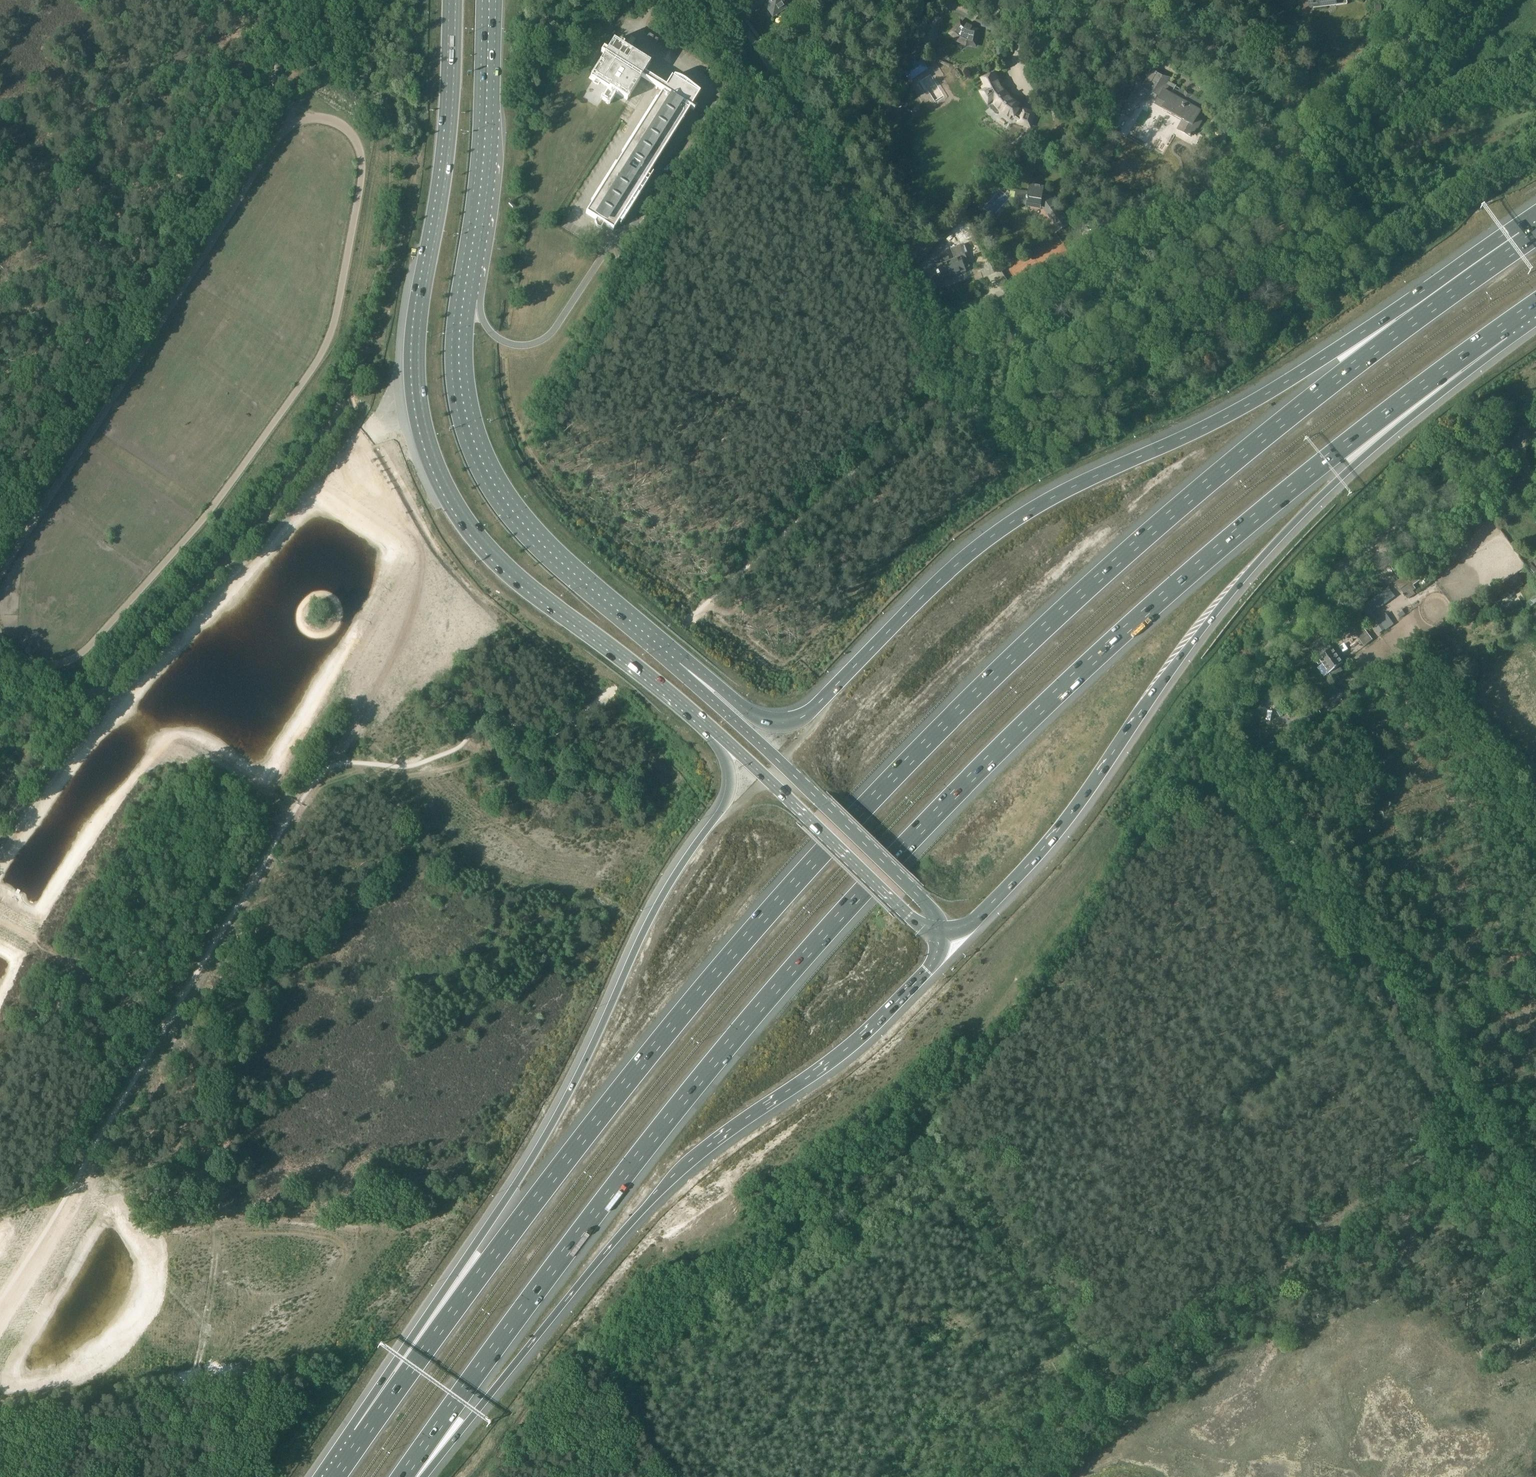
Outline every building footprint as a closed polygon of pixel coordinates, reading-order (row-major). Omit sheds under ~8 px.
[(772,1),(766,5),(773,16),(786,7),(782,1),(784,0),(772,0),(772,1)] [(1306,1),(1310,0),(1311,8),(1336,5),(1349,3),(1349,0),(1306,0),(1306,1)] [(951,33),(951,34),(958,40),(957,41),(967,45),(967,44),(976,46),(979,30),(972,29),(967,26),(965,25),(961,22),(953,31),(951,33)] [(614,40),(590,77),(627,101),(650,63),(629,50),(632,45),(628,42),(624,47),(614,40)] [(912,68),(904,72),(910,81),(929,70),(923,61),(918,64),(915,60),(910,64),(912,68)] [(1134,92),(1124,109),(1134,115),(1138,108),(1139,108),(1140,105),(1144,98),(1148,101),(1152,94),(1157,97),(1159,94),(1161,96),(1157,103),(1164,107),(1167,109),(1167,110),(1173,114),(1174,112),(1176,114),(1176,115),(1183,119),(1184,118),(1185,119),(1179,130),(1191,136),(1196,127),(1198,128),(1201,121),(1197,119),(1201,112),(1199,110),(1203,102),(1202,101),(1202,100),(1198,98),(1197,99),(1192,96),(1186,92),(1184,91),(1183,93),(1175,89),(1177,85),(1176,86),(1175,85),(1175,84),(1172,82),(1171,83),(1168,81),(1170,79),(1171,77),(1153,67),(1152,69),(1143,85),(1138,94),(1134,92)] [(985,91),(981,93),(982,94),(984,97),(986,100),(988,103),(989,105),(992,102),(994,105),(997,103),(1002,109),(999,111),(1000,112),(1001,113),(1010,119),(1012,116),(1020,121),(1019,122),(1031,126),(1035,114),(1024,110),(1023,112),(1017,108),(1020,105),(1012,100),(1002,88),(1002,87),(1001,88),(999,83),(999,82),(995,73),(985,78),(988,85),(986,86),(983,87),(985,91)] [(586,212),(586,213),(613,230),(619,221),(622,223),(648,182),(645,180),(665,148),(685,116),(700,92),(687,82),(686,81),(685,81),(684,80),(683,80),(683,79),(682,79),(681,78),(680,78),(679,78),(678,77),(677,77),(676,76),(675,76),(674,76),(673,78),(671,77),(666,86),(660,82),(657,87),(663,90),(658,99),(586,212)] [(1016,192),(1014,203),(1042,207),(1059,231),(1069,224),(1061,213),(1060,214),(1047,197),(1045,198),(1042,198),(1044,188),(1030,186),(1029,194),(1016,192)] [(1077,196),(1070,201),(1078,212),(1085,208),(1077,196)] [(971,229),(960,235),(964,243),(975,238),(971,229)] [(954,259),(937,266),(943,281),(952,277),(951,275),(965,269),(963,264),(967,262),(961,245),(951,249),(954,259)] [(1407,585),(1414,594),(1415,594),(1413,591),(1416,589),(1413,585),(1436,569),(1430,561),(1406,578),(1403,580),(1407,585)] [(1531,564),(1527,567),(1533,574),(1535,571),(1531,564)] [(1517,574),(1511,578),(1519,589),(1525,585),(1517,574)] [(1402,578),(1395,583),(1408,599),(1414,594),(1402,578)] [(1376,617),(1377,617),(1373,611),(1370,607),(1364,611),(1371,621),(1376,617)] [(1401,608),(1396,613),(1401,619),(1406,615),(1401,608)] [(1359,622),(1353,614),(1340,623),(1346,632),(1353,627),(1358,635),(1365,631),(1359,623),(1359,622)] [(1323,679),(1326,677),(1329,681),(1332,679),(1329,675),(1343,665),(1323,638),(1309,648),(1314,655),(1316,654),(1319,658),(1317,659),(1321,665),(1316,669),(1323,679)] [(1308,712),(1295,721),(1300,729),(1314,720),(1308,712)]
